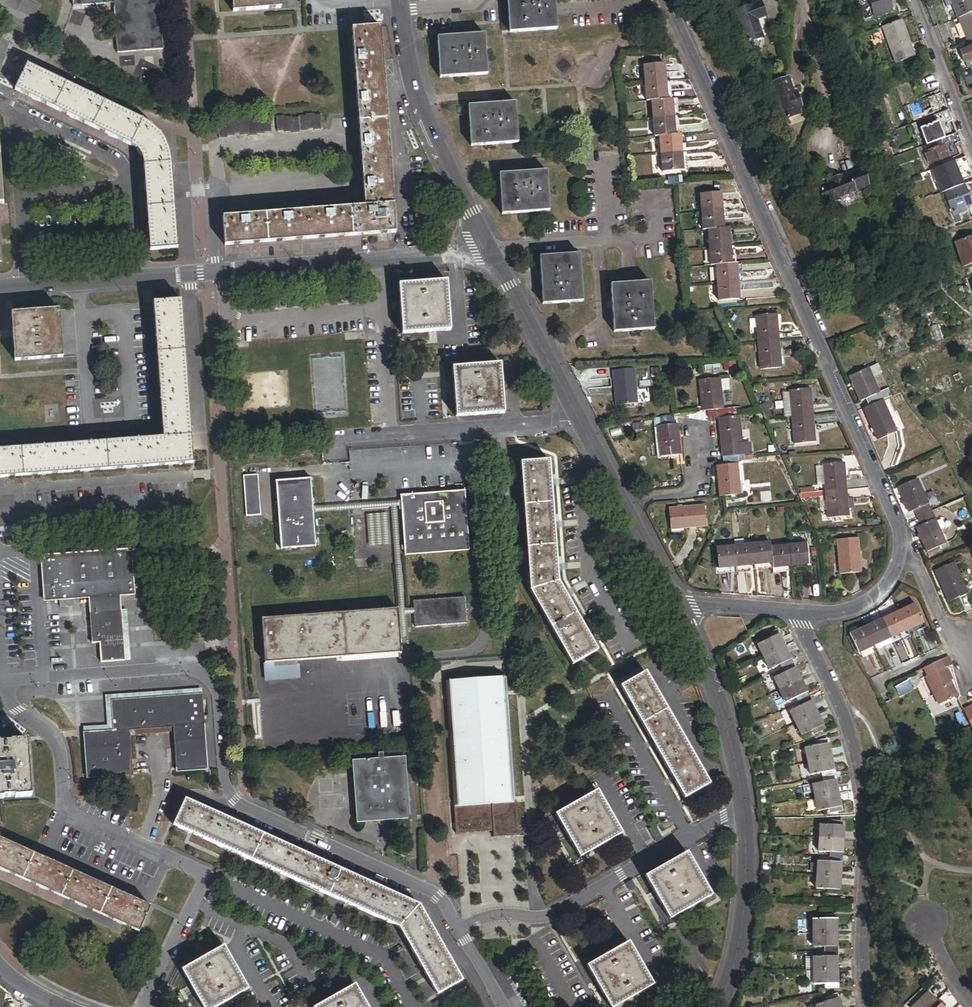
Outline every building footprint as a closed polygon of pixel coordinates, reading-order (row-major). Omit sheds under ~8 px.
[(74,7),(114,4),(118,53),(163,50),(159,0),(73,0),(74,7)] [(279,0),(233,0),(234,12),(279,9),(279,0)] [(555,0),(507,0),(510,34),(557,30),(555,0)] [(877,18),(871,0),(865,0),(860,2),(861,5),(867,22),(877,18)] [(886,14),(881,0),(871,0),(877,18),(886,14)] [(971,13),(971,0),(949,0),(956,20),(971,13)] [(767,26),(762,12),(738,21),(749,53),(766,47),(759,29),(767,26)] [(971,41),(971,13),(956,20),(965,44),(971,41)] [(887,64),(907,56),(894,23),(875,30),(887,64)] [(395,234),(380,28),(352,30),(365,207),(223,218),(225,246),(395,234)] [(488,75),(485,35),(437,38),(440,79),(488,75)] [(958,53),(964,69),(971,66),(971,48),(958,53)] [(644,66),(646,84),(666,82),(665,64),(644,66)] [(144,122),(27,65),(14,91),(36,102),(128,145),(130,146),(133,148),(136,150),(138,152),(140,155),(142,158),(142,161),(143,172),(145,194),(147,218),(150,251),(178,248),(171,159),(170,155),(167,147),(162,138),(160,135),(157,132),(154,128),(147,124),(144,122)] [(666,82),(646,84),(647,102),(652,101),(667,100),(666,82)] [(797,104),(796,101),(790,87),(773,93),(786,130),(803,124),(801,119),(805,118),(799,103),(797,104)] [(909,123),(937,112),(931,98),(903,108),(905,113),(909,123)] [(652,101),(653,119),(674,118),(672,100),(667,100),(652,101)] [(519,144),(516,104),(468,107),(471,147),(519,144)] [(942,141),(936,125),(946,121),(943,112),(922,120),(925,128),(918,131),(925,147),(933,144),(939,142),(942,141)] [(315,130),(322,130),(321,115),(314,116),(314,114),(306,115),(306,116),(299,117),(299,118),(291,119),(291,117),(284,118),(284,117),(276,117),(277,132),(285,131),(285,133),(292,132),(292,133),(300,133),(300,132),(307,131),(307,130),(315,129),(315,130)] [(674,118),(653,119),(655,137),(660,137),(675,135),(674,118)] [(660,137),(661,155),(682,153),(680,135),(675,135),(660,137)] [(940,164),(955,158),(951,148),(957,146),(953,137),(942,141),(939,142),(941,148),(935,150),(933,144),(925,147),(917,150),(924,169),(934,165),(935,169),(941,167),(940,164)] [(682,153),(661,155),(663,173),(683,171),(682,153)] [(958,186),(956,182),(968,177),(962,159),(941,167),(935,169),(928,172),(937,194),(939,193),(958,186)] [(549,212),(547,172),(499,175),(502,215),(549,212)] [(830,211),(871,196),(865,178),(853,182),(853,183),(824,194),(830,211)] [(964,200),(966,199),(963,192),(962,193),(959,185),(958,186),(939,193),(951,226),(957,224),(954,217),(962,213),(960,209),(966,207),(964,200)] [(700,195),(702,213),(722,212),(721,193),(700,195)] [(722,212),(702,213),(703,230),(708,230),(724,229),(722,212)] [(708,230),(709,248),(730,246),(728,228),(724,229),(708,230)] [(971,265),(971,239),(952,247),(961,270),(971,265)] [(730,246),(709,248),(711,266),(716,265),(731,264),(730,246)] [(583,302),(579,255),(539,258),(543,305),(583,302)] [(717,282),(717,283),(738,282),(737,264),(731,264),(716,265),(716,268),(717,282)] [(449,330),(445,282),(400,285),(404,334),(449,330)] [(655,330),(651,282),(611,285),(615,333),(655,330)] [(738,282),(717,283),(719,301),(740,300),(738,282)] [(193,465),(181,301),(153,303),(163,439),(0,451),(0,479),(193,465)] [(27,301),(12,302),(13,309),(28,308),(27,301)] [(144,316),(144,307),(135,307),(136,317),(144,316)] [(62,358),(59,312),(13,315),(17,361),(62,358)] [(756,316),(759,343),(778,341),(777,330),(776,330),(774,314),(756,316)] [(778,341),(759,343),(761,370),(779,368),(778,351),(779,351),(778,341)] [(745,364),(740,353),(736,355),(741,365),(745,364)] [(883,375),(878,365),(869,369),(874,379),(883,375)] [(457,417),(503,414),(499,366),(453,369),(457,417)] [(883,401),(891,397),(888,390),(880,394),(874,379),(869,369),(851,377),(862,402),(867,399),(870,407),(883,401)] [(638,404),(634,370),(614,371),(617,406),(638,404)] [(719,381),(719,379),(700,381),(702,398),(704,398),(705,412),(709,411),(710,419),(720,418),(737,417),(736,409),(722,410),(720,391),(729,391),(728,380),(719,381)] [(794,418),(813,416),(812,405),(811,405),(810,389),(791,391),(791,392),(794,418)] [(794,418),(791,392),(782,393),(784,419),(794,418)] [(150,393),(141,393),(142,403),(151,403),(150,393)] [(870,407),(865,409),(874,430),(872,431),(873,435),(876,434),(879,441),(898,433),(883,401),(870,407)] [(771,417),(765,404),(760,406),(766,420),(771,417)] [(814,426),(813,416),(794,418),(796,445),(815,443),(813,426),(814,426)] [(675,425),(674,417),(660,418),(661,426),(658,426),(660,444),(662,444),(663,457),(681,456),(679,438),(677,438),(676,424),(675,425)] [(740,430),(738,417),(737,417),(720,418),(722,436),(724,436),(725,449),(723,450),(724,457),(738,456),(737,448),(743,448),(743,444),(741,430),(740,430)] [(751,455),(750,443),(743,444),(743,448),(737,448),(738,456),(751,455)] [(739,464),(738,456),(724,457),(725,466),(721,467),(722,480),(720,480),(721,497),(723,497),(739,496),(738,483),(739,483),(738,464),(739,464)] [(558,583),(549,462),(522,464),(531,593),(573,666),(597,651),(558,583)] [(827,492),(847,491),(846,479),(844,479),(843,463),(825,464),(827,492)] [(260,475),(245,476),(248,517),(262,516),(260,475)] [(314,513),(312,479),(277,482),(283,549),(317,547),(314,513)] [(919,519),(932,513),(928,505),(929,505),(918,480),(899,488),(905,501),(907,505),(910,513),(915,511),(919,519)] [(157,485),(147,485),(148,494),(158,493),(157,485)] [(73,491),(63,491),(64,500),(74,499),(73,491)] [(848,501),(847,491),(827,492),(830,519),(848,517),(847,501),(848,501)] [(470,551),(465,492),(402,496),(406,556),(470,551)] [(707,527),(705,506),(671,510),(673,530),(707,527)] [(935,519),(932,513),(919,519),(921,526),(917,528),(928,553),(946,545),(935,519)] [(385,514),(366,516),(368,547),(389,545),(385,514)] [(862,573),(859,539),(839,540),(842,575),(862,573)] [(772,548),(771,543),(753,545),(755,565),(773,564),(772,548)] [(755,565),(753,545),(745,546),(735,547),(737,567),(755,565)] [(808,545),(789,547),(791,567),(810,565),(808,545)] [(737,567),(735,547),(717,549),(719,569),(737,567)] [(791,567),(789,547),(772,548),(773,564),(774,568),(791,567)] [(135,595),(132,550),(43,556),(46,602),(90,599),(93,643),(92,643),(92,645),(100,644),(101,664),(124,662),(120,596),(135,595)] [(968,595),(954,563),(936,571),(950,603),(968,595)] [(467,624),(465,598),(415,602),(417,627),(467,624)] [(898,613),(907,632),(924,625),(915,605),(898,613)] [(305,682),(302,661),(402,654),(399,610),(263,620),(268,686),(305,682)] [(882,621),(891,640),(907,632),(898,613),(882,621)] [(865,629),(875,648),(891,640),(882,621),(865,629)] [(745,628),(742,622),(723,631),(726,637),(745,628)] [(865,629),(855,634),(850,635),(859,655),(875,648),(865,629)] [(759,645),(765,658),(785,648),(778,634),(768,639),(769,640),(759,645)] [(893,644),(891,640),(875,648),(877,652),(893,644)] [(785,648),(765,658),(771,670),(782,665),(782,667),(792,662),(785,648)] [(941,714),(957,706),(954,699),(959,697),(952,682),(954,681),(948,669),(953,666),(949,658),(925,670),(928,677),(927,678),(940,706),(938,707),(941,714)] [(775,679),(781,691),(801,681),(794,667),(785,672),(786,674),(775,679)] [(710,785),(645,673),(621,687),(685,799),(710,785)] [(505,678),(445,682),(454,807),(514,803),(505,678)] [(801,681),(781,691),(787,703),(797,698),(798,701),(806,697),(808,696),(801,681)] [(913,693),(907,682),(894,688),(900,699),(913,693)] [(207,770),(202,695),(113,701),(115,731),(85,733),(88,779),(133,775),(129,731),(175,728),(178,772),(207,770)] [(811,700),(800,705),(801,707),(791,712),(797,724),(818,714),(812,702),(811,700)] [(818,714),(797,724),(803,737),(813,732),(814,734),(825,729),(818,714)] [(4,800),(4,798),(15,797),(16,798),(32,797),(27,742),(11,744),(11,745),(0,745),(0,800),(4,800)] [(806,749),(809,762),(831,757),(828,742),(818,744),(818,746),(806,749)] [(411,819),(406,757),(353,761),(358,824),(411,819)] [(831,757),(809,762),(812,776),(823,774),(824,775),(834,773),(831,757)] [(813,785),(816,799),(839,795),(836,779),(825,781),(825,783),(813,785)] [(621,835),(597,793),(557,815),(581,857),(621,835)] [(839,795),(816,799),(818,812),(831,810),(831,812),(842,810),(839,795)] [(419,907),(186,800),(174,825),(399,928),(438,995),(462,982),(453,966),(419,907)] [(821,825),(820,839),(843,841),(845,824),(834,824),(833,826),(821,825)] [(139,932),(151,907),(33,854),(0,839),(0,870),(139,932)] [(843,841),(820,839),(819,853),(831,854),(830,859),(839,859),(839,856),(842,857),(843,841)] [(411,850),(398,844),(394,851),(408,858),(411,850)] [(710,896),(686,854),(647,877),(671,919),(710,896)] [(819,862),(818,876),(841,877),(842,862),(831,861),(831,863),(819,862)] [(841,877),(818,876),(817,890),(830,890),(829,893),(840,894),(841,877)] [(813,921),(813,935),(837,934),(836,919),(825,919),(825,921),(813,921)] [(837,934),(813,935),(814,948),(826,948),(826,951),(837,950),(837,934)] [(628,944),(588,967),(611,1006),(615,1006),(652,986),(628,944)] [(224,948),(183,971),(204,1006),(217,1006),(248,990),(224,948)] [(814,958),(815,972),(837,971),(837,955),(826,956),(826,958),(814,958)] [(837,971),(815,972),(815,973),(815,985),(826,985),(826,987),(838,987),(837,971)] [(354,987),(318,1006),(366,1006),(354,987)] [(927,994),(913,1006),(940,1006),(927,994)] [(817,1006),(841,1006),(838,997),(827,1000),(827,1002),(816,1005),(817,1006)]
